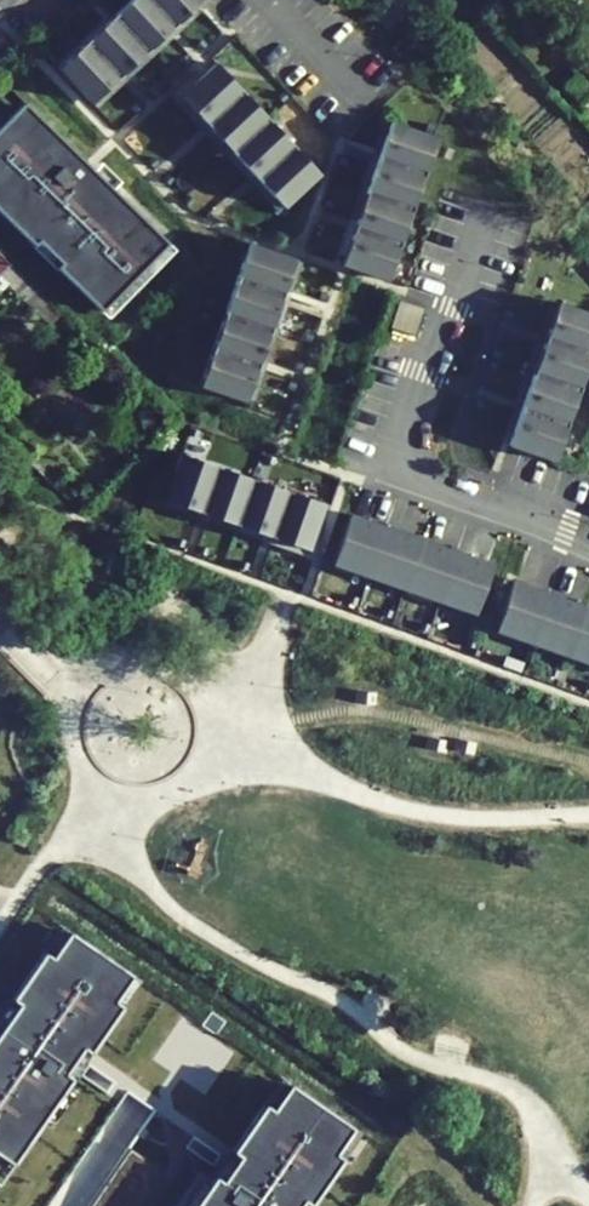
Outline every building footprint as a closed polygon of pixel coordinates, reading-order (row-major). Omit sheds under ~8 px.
[(208,7),(201,0),(133,0),(59,69),(97,110),(208,7)] [(320,175),(217,65),(176,103),(279,213),(320,175)] [(25,103),(0,129),(0,212),(102,312),(169,244),(25,103)] [(387,281),(436,139),(383,120),(334,263),(387,281)] [(253,404),(302,261),(249,243),(199,385),(253,404)] [(0,254),(0,277),(8,284),(13,289),(24,278),(0,254)] [(588,352),(588,313),(548,299),(498,441),(551,460),(588,352)] [(139,412),(143,430),(155,428),(151,409),(139,412)] [(324,503),(181,454),(162,507),(305,557),(324,503)] [(493,564),(350,514),(333,564),(476,614),(493,564)] [(512,582),(495,631),(588,664),(588,608),(512,582)] [(30,949),(0,993),(0,996),(5,1000),(0,1008),(0,1162),(59,1075),(45,1066),(58,1046),(72,1055),(107,1002),(100,998),(118,970),(54,927),(37,953),(30,949)] [(249,1103),(214,1156),(228,1165),(215,1185),(201,1176),(181,1205),(284,1205),(291,1195),(298,1200),(329,1153),(322,1149),(339,1123),(275,1080),(257,1108),(250,1103),(249,1103)] [(156,1169),(122,1147),(84,1205),(132,1205),(156,1169)]
